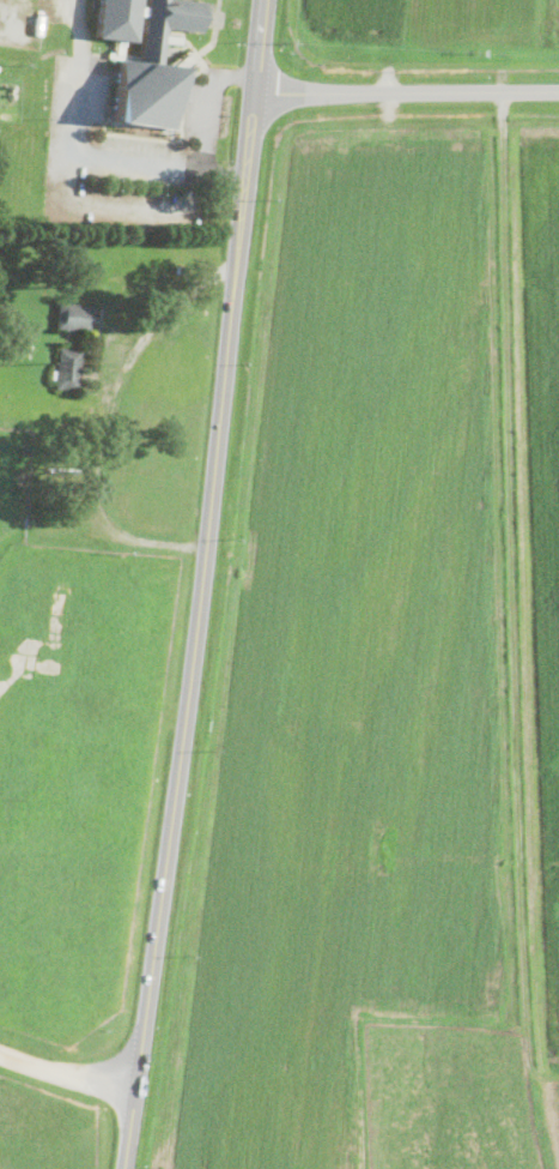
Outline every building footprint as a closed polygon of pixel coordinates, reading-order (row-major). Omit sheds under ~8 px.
[(145,7),(146,0),(187,0),(205,2),(203,11),(208,12),(207,22),(202,22),(201,31),(164,26),(159,64),(181,67),(174,128),(113,121),(120,59),(139,61),(145,16),(138,14),(134,41),(95,36),(99,0),(140,0),(139,6),(145,7)] [(181,43),(163,41),(164,32),(182,35),(181,43)] [(187,265),(187,273),(176,272),(177,265),(187,265)] [(99,314),(98,323),(93,323),(93,331),(56,327),(59,302),(95,305),(95,314),(99,314)] [(83,349),(81,372),(80,390),(56,387),(56,379),(51,379),(53,369),(56,370),(59,347),(83,349)]
